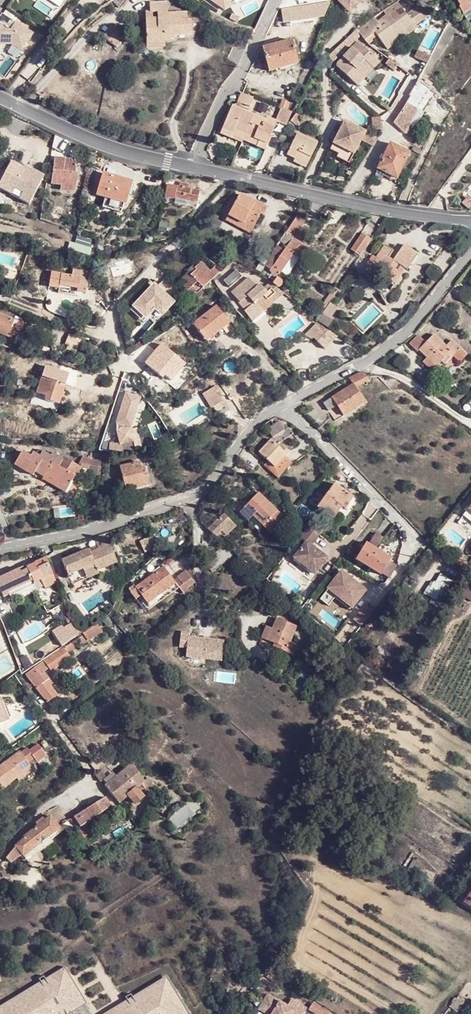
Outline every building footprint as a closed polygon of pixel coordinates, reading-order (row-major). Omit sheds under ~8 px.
[(334,1),(348,14),(363,0),(335,0),(334,1)] [(458,8),(457,9),(461,14),(470,8),(470,0),(454,0),(458,8)] [(145,40),(163,39),(173,40),(173,36),(191,36),(190,22),(185,22),(185,13),(167,14),(166,2),(149,3),(149,12),(145,13),(145,40)] [(352,32),(357,36),(362,40),(373,33),(383,46),(384,48),(395,40),(394,38),(402,32),(401,30),(412,23),(414,26),(430,14),(416,7),(405,14),(400,7),(396,2),(376,15),(380,21),(375,25),(373,22),(368,26),(366,22),(352,32)] [(1,42),(11,43),(21,50),(32,33),(1,12),(0,14),(0,44),(1,42)] [(426,65),(420,76),(425,79),(454,33),(462,37),(465,31),(447,23),(446,28),(445,30),(443,33),(429,58),(426,65)] [(198,32),(208,34),(209,27),(200,25),(198,32)] [(116,40),(120,34),(110,26),(101,36),(114,47),(119,42),(116,40)] [(357,36),(352,32),(351,32),(340,43),(332,50),(337,56),(339,57),(348,49),(346,46),(357,36)] [(281,62),(296,58),(291,40),(262,48),(268,72),(283,68),(281,62)] [(365,72),(372,68),(379,62),(365,48),(363,50),(356,42),(339,60),(337,67),(355,85),(363,78),(359,74),(363,70),(365,72)] [(416,50),(412,58),(426,65),(429,58),(416,50)] [(283,68),(297,64),(296,58),(281,62),(283,68)] [(393,71),(397,66),(388,59),(384,65),(393,71)] [(359,74),(363,78),(372,68),(365,72),(363,70),(359,74)] [(425,79),(420,76),(417,81),(409,96),(410,97),(405,103),(416,110),(421,102),(429,89),(431,85),(425,79)] [(429,89),(421,102),(431,108),(439,95),(429,89)] [(246,107),(249,98),(237,93),(234,102),(246,107)] [(442,97),(439,95),(431,108),(434,110),(442,97)] [(421,102),(416,110),(417,111),(422,114),(425,118),(431,108),(421,102)] [(406,103),(392,123),(403,134),(410,127),(408,125),(417,111),(416,110),(405,103),(406,103)] [(231,131),(241,135),(249,115),(227,107),(218,129),(230,133),(231,131)] [(241,135),(255,141),(253,147),(262,150),(273,123),(283,127),(290,113),(277,109),(271,122),(262,118),(261,120),(249,115),(241,135)] [(298,120),(300,120),(301,119),(295,115),(289,121),(294,125),(298,120)] [(372,134),(380,134),(379,121),(372,121),(372,134)] [(343,123),(329,151),(337,155),(349,162),(363,133),(343,123)] [(228,138),(229,137),(239,141),(241,135),(231,131),(230,133),(218,129),(217,133),(228,138)] [(304,168),(316,144),(296,134),(285,155),(294,159),(292,162),(304,168)] [(241,135),(239,141),(253,147),(255,141),(241,135)] [(414,137),(410,146),(412,147),(419,150),(423,141),(414,137)] [(376,171),(396,180),(408,154),(389,145),(376,171)] [(349,162),(337,155),(335,158),(347,164),(349,162)] [(51,184),(60,186),(75,188),(77,174),(74,173),(76,164),(69,162),(64,162),(64,159),(54,158),(51,184)] [(43,176),(15,161),(5,179),(34,195),(43,176)] [(96,197),(125,205),(131,183),(102,174),(96,197)] [(174,198),(196,202),(198,191),(188,189),(188,185),(179,184),(178,187),(166,185),(164,198),(174,200),(174,198)] [(227,216),(251,229),(258,214),(262,216),(267,207),(254,201),(254,202),(238,194),(227,216)] [(224,221),(249,234),(251,229),(227,216),(224,221)] [(268,272),(277,277),(282,270),(292,255),(298,259),(307,248),(293,238),(305,222),(296,216),(263,266),(269,270),(268,272)] [(360,255),(370,239),(362,233),(351,250),(360,255)] [(369,266),(376,270),(379,266),(385,270),(380,277),(391,285),(402,268),(405,269),(416,254),(403,245),(392,260),(388,257),(392,251),(383,245),(369,266)] [(111,278),(132,272),(130,262),(124,264),(123,260),(113,262),(114,267),(108,268),(111,278)] [(212,279),(221,271),(215,266),(209,271),(200,263),(193,269),(191,266),(176,280),(190,296),(195,292),(196,293),(211,279),(212,279)] [(376,270),(369,266),(367,269),(364,267),(359,273),(369,280),(376,270)] [(77,289),(76,292),(85,294),(88,270),(73,267),(71,275),(50,272),(48,287),(58,289),(59,285),(77,289)] [(277,277),(283,282),(288,274),(282,270),(277,277)] [(230,289),(243,278),(237,271),(225,282),(230,289)] [(277,277),(272,284),(278,289),(283,282),(277,277)] [(272,305),(279,299),(267,285),(262,290),(258,294),(254,289),(256,288),(248,279),(231,295),(245,315),(251,321),(254,316),(246,312),(253,303),(263,296),(272,305)] [(155,282),(132,305),(146,318),(156,309),(162,315),(175,301),(155,282)] [(278,289),(272,284),(270,283),(267,285),(279,299),(284,294),(278,289)] [(264,312),(272,305),(263,296),(253,303),(246,312),(254,316),(259,309),(264,312)] [(205,341),(228,324),(215,307),(192,325),(205,341)] [(259,309),(254,316),(251,321),(253,323),(264,312),(259,309)] [(11,339),(15,331),(16,332),(17,333),(18,333),(20,332),(20,331),(21,329),(23,323),(0,314),(0,334),(11,339)] [(317,322),(326,329),(331,321),(322,315),(317,322)] [(311,343),(320,330),(314,325),(303,340),(306,342),(311,343)] [(323,351),(333,338),(320,330),(311,343),(323,351)] [(65,346),(75,351),(79,340),(70,336),(65,346)] [(424,344),(416,337),(408,346),(415,353),(417,352),(426,360),(422,364),(432,372),(443,359),(446,362),(451,357),(458,350),(449,342),(444,348),(431,336),(424,344)] [(159,372),(164,376),(171,381),(185,365),(167,349),(158,360),(151,354),(143,364),(157,375),(159,372)] [(466,358),(458,350),(451,357),(459,365),(466,358)] [(44,399),(58,404),(61,395),(63,395),(65,385),(64,384),(67,376),(44,369),(42,378),(40,377),(35,393),(45,396),(44,399)] [(368,382),(359,374),(348,379),(352,386),(331,399),(336,407),(342,418),(365,405),(355,389),(368,382)] [(216,406),(223,402),(220,397),(218,398),(210,385),(200,392),(208,405),(213,402),(216,406)] [(336,407),(331,399),(322,405),(327,413),(336,407)] [(328,420),(317,430),(323,435),(333,426),(328,420)] [(272,425),(270,421),(266,424),(263,425),(272,439),(269,440),(275,446),(291,436),(287,429),(283,431),(277,423),(272,425)] [(112,442),(111,451),(121,452),(138,447),(132,427),(131,425),(118,429),(122,443),(112,442)] [(138,425),(132,427),(138,447),(144,446),(138,425)] [(286,455),(275,446),(269,440),(257,453),(274,468),(286,455)] [(18,460),(14,468),(31,477),(33,473),(43,478),(46,473),(57,479),(55,483),(66,489),(80,466),(63,456),(61,459),(53,454),(52,457),(43,452),(40,458),(36,456),(33,454),(31,458),(22,453),(18,460)] [(88,466),(90,459),(81,457),(79,464),(88,466)] [(88,466),(89,466),(100,467),(101,460),(100,460),(90,459),(88,466)] [(124,491),(148,486),(144,472),(141,472),(140,467),(139,462),(119,467),(124,491)] [(100,467),(89,466),(89,477),(99,476),(100,467)] [(353,498),(334,484),(316,508),(332,520),(340,509),(343,505),(346,507),(353,498)] [(258,494),(252,488),(238,503),(244,508),(258,494)] [(276,512),(258,494),(244,508),(238,514),(247,523),(252,518),(261,527),(276,512)] [(284,520),(276,512),(261,527),(269,535),(284,520)] [(224,516),(208,531),(214,536),(219,540),(220,542),(236,527),(224,516)] [(257,532),(261,527),(252,518),(247,523),(257,532)] [(310,545),(319,532),(309,525),(299,538),(305,543),(293,559),(313,574),(326,558),(310,545)] [(367,545),(365,543),(354,561),(380,576),(382,574),(389,578),(396,567),(389,562),(390,558),(376,550),(383,538),(375,533),(367,545)] [(87,553),(92,565),(96,571),(116,562),(109,546),(111,545),(107,536),(95,542),(97,546),(98,548),(87,553)] [(155,544),(151,536),(144,540),(147,548),(155,544)] [(212,537),(202,545),(208,552),(218,544),(212,537)] [(211,572),(231,556),(225,549),(205,565),(211,572)] [(86,550),(60,561),(69,582),(84,576),(81,569),(92,565),(87,553),(86,550)] [(44,556),(30,563),(30,564),(23,567),(22,566),(0,576),(0,585),(3,584),(9,594),(39,580),(43,587),(55,581),(44,556)] [(463,570),(466,565),(457,557),(453,562),(462,569),(463,570)] [(96,571),(92,565),(81,569),(84,576),(96,571)] [(126,589),(133,598),(167,575),(163,568),(154,574),(148,578),(133,588),(131,585),(126,589)] [(145,574),(148,578),(154,574),(151,570),(145,574)] [(177,578),(186,590),(194,584),(185,570),(176,576),(177,578)] [(340,572),(325,590),(326,591),(350,609),(365,591),(357,585),(350,580),(340,572)] [(440,605),(450,579),(436,573),(426,599),(440,605)] [(167,575),(133,598),(136,602),(139,599),(143,606),(174,584),(172,581),(167,575)] [(353,577),(350,580),(357,585),(359,582),(353,577)] [(186,590),(177,578),(172,581),(174,584),(177,589),(181,595),(186,592),(186,590)] [(467,581),(448,612),(455,616),(465,599),(470,603),(470,583),(467,581)] [(177,589),(174,584),(143,606),(147,611),(177,589)] [(348,611),(350,609),(326,591),(319,601),(327,607),(333,599),(348,611)] [(366,603),(352,620),(361,627),(374,610),(366,603)] [(265,626),(260,638),(273,643),(278,645),(276,649),(293,656),(297,646),(290,643),(296,627),(275,619),(271,629),(265,626)] [(66,635),(74,630),(71,624),(62,629),(66,635)] [(74,630),(66,635),(58,641),(61,646),(77,636),(74,630)] [(84,634),(64,647),(63,648),(67,653),(68,653),(88,639),(84,634)] [(186,636),(178,636),(177,651),(185,651),(184,660),(220,661),(221,641),(186,640),(186,636)] [(44,660),(49,667),(51,670),(71,657),(68,653),(67,653),(63,648),(64,647),(44,660)] [(341,661),(336,659),(332,668),(338,671),(341,661)] [(44,660),(24,674),(45,702),(57,694),(50,685),(52,683),(43,671),(49,667),(44,660)] [(38,717),(43,725),(48,721),(42,714),(38,717)] [(18,776),(33,767),(32,766),(28,760),(34,756),(38,761),(48,755),(40,744),(30,750),(28,748),(21,753),(19,751),(0,765),(0,784),(2,787),(18,776)] [(111,794),(111,795),(129,781),(136,788),(145,781),(131,764),(104,786),(111,794)] [(35,769),(33,767),(18,776),(20,778),(35,769)] [(99,771),(94,775),(99,782),(105,778),(99,771)] [(129,781),(111,795),(119,803),(128,796),(134,804),(154,787),(147,779),(145,781),(136,788),(129,781)] [(110,807),(104,798),(86,810),(74,818),(77,822),(80,827),(110,807)] [(22,857),(23,856),(48,837),(60,829),(49,815),(43,819),(36,825),(20,837),(22,840),(12,846),(14,848),(5,858),(10,864),(20,855),(22,857)] [(33,822),(36,825),(43,819),(41,817),(33,822)] [(52,842),(48,837),(23,856),(27,861),(52,842)] [(424,868),(416,863),(411,872),(419,877),(424,868)] [(470,909),(470,891),(462,903),(470,909)] [(84,1001),(65,970),(0,1008),(0,1013),(62,1013),(84,1001)] [(184,1012),(165,980),(109,1013),(181,1013),(184,1012)] [(301,997),(295,993),(292,998),(298,1002),(301,997)] [(266,994),(260,1003),(272,1011),(270,1013),(302,1013),(305,1009),(304,1009),(290,999),(285,1006),(266,994)] [(462,1005),(456,1000),(450,1007),(456,1012),(462,1005)] [(304,1009),(305,1009),(312,1013),(330,1013),(309,1001),(304,1009)]
